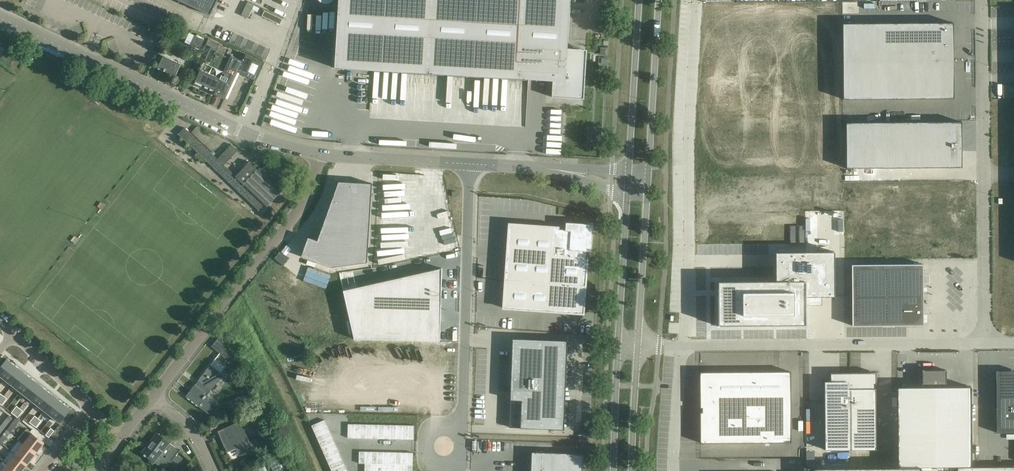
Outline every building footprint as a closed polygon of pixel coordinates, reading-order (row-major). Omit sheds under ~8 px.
[(211,15),(218,0),(178,0),(211,15)] [(334,68),(553,81),(552,97),(571,98),(577,98),(578,82),(580,53),(580,49),(568,49),(571,0),(338,0),(334,68)] [(249,17),(253,4),(247,2),(242,14),(249,17)] [(283,17),(285,11),(275,8),(273,13),(283,17)] [(264,11),(262,16),(281,23),(283,17),(264,11)] [(953,23),(842,24),(843,100),(954,99),(953,23)] [(234,32),(229,42),(266,59),(270,48),(234,32)] [(204,40),(194,35),(190,45),(200,49),(204,40)] [(208,39),(206,44),(211,47),(193,85),(201,88),(203,85),(215,91),(214,94),(225,99),(237,73),(254,81),(263,62),(246,54),(242,61),(217,49),(219,44),(208,39)] [(181,64),(163,56),(158,68),(175,76),(181,64)] [(277,94),(300,103),(305,89),(310,91),(312,86),(309,84),(312,78),(288,68),(277,94)] [(318,136),(320,124),(299,120),(302,105),(275,100),(270,128),(286,131),(289,117),(292,117),(289,131),(318,136)] [(961,122),(845,123),(846,169),(962,168),(961,122)] [(214,156),(184,128),(178,134),(208,163),(214,156)] [(238,151),(231,144),(224,152),(211,166),(218,172),(231,158),(238,151)] [(259,171),(250,162),(235,177),(226,168),(221,174),(259,210),(264,204),(267,207),(281,192),(279,189),(284,183),(265,165),(259,171)] [(308,237),(301,257),(332,268),(367,262),(372,183),(338,181),(326,216),(317,240),(308,237)] [(509,225),(503,309),(583,315),(587,259),(588,259),(588,258),(586,258),(586,252),(591,253),(591,252),(590,252),(592,227),(566,225),(566,223),(565,230),(559,230),(560,228),(559,228),(509,225)] [(776,281),(718,282),(719,326),(806,325),(806,296),(835,296),(835,252),(776,252),(776,281)] [(923,264),(852,265),(852,326),(923,325),(923,264)] [(442,268),(343,290),(354,339),(440,342),(442,268)] [(251,304),(270,325),(275,321),(255,299),(251,304)] [(513,339),(510,427),(556,429),(564,430),(567,341),(559,340),(513,339)] [(232,358),(226,345),(220,353),(229,362),(232,358)] [(0,368),(0,376),(4,379),(15,365),(7,359),(0,368)] [(15,365),(4,379),(12,385),(23,371),(15,365)] [(223,375),(210,365),(186,396),(208,414),(215,405),(203,394),(208,388),(211,391),(223,375)] [(922,387),(897,387),(898,467),(921,467),(972,467),(971,387),(946,387),(946,370),(922,370),(922,387)] [(23,371),(12,385),(20,391),(31,378),(23,371)] [(764,372),(700,372),(700,403),(702,403),(702,412),(700,412),(700,443),(791,442),(791,402),(791,392),(791,372),(781,372),(774,372),(764,372)] [(833,383),(824,383),(824,391),(825,391),(825,450),(876,450),(876,389),(874,389),(874,373),(833,373),(833,383)] [(996,376),(996,433),(1013,433),(1013,376),(996,376)] [(31,378),(20,391),(28,398),(39,384),(31,378)] [(39,384),(28,398),(36,404),(47,390),(39,384)] [(47,390),(36,404),(44,410),(55,396),(47,390)] [(244,394),(236,398),(239,407),(254,400),(251,394),(245,396),(244,394)] [(55,396),(44,410),(52,416),(63,402),(55,396)] [(63,402),(52,416),(60,423),(71,409),(63,402)] [(16,406),(11,413),(14,415),(20,408),(16,406)] [(20,408),(14,415),(16,417),(18,418),(23,411),(20,408)] [(258,423),(254,415),(218,432),(227,452),(236,449),(237,453),(244,450),(245,453),(259,446),(255,439),(249,442),(244,429),(258,423)] [(13,418),(10,416),(2,426),(6,428),(13,418)] [(35,416),(29,422),(33,425),(38,418),(35,416)] [(38,418),(33,425),(36,427),(41,421),(38,418)] [(324,420),(312,426),(314,431),(327,425),(324,420)] [(19,423),(16,421),(11,427),(14,430),(19,423)] [(327,425),(314,431),(316,437),(329,431),(327,425)] [(51,428),(46,435),(49,437),(54,431),(51,428)] [(24,444),(36,453),(44,443),(26,429),(18,439),(23,443),(24,444)] [(329,431),(316,437),(319,442),(332,436),(329,431)] [(147,446),(142,453),(155,463),(163,454),(171,461),(176,466),(181,460),(175,455),(179,451),(158,434),(148,447),(147,446)] [(332,436),(319,442),(321,447),(334,442),(332,436)] [(334,442),(321,447),(324,453),(336,447),(334,442)] [(15,454),(28,464),(36,453),(24,444),(15,454)] [(336,447),(324,453),(326,458),(339,453),(336,447)] [(583,454),(532,452),(531,470),(582,470),(583,454)] [(339,453),(326,458),(329,464),(341,458),(339,453)] [(7,465),(15,470),(22,470),(28,464),(15,454),(12,459),(7,465)] [(280,454),(269,459),(275,470),(288,470),(280,454)] [(341,458),(329,464),(331,469),(344,464),(341,458)]
